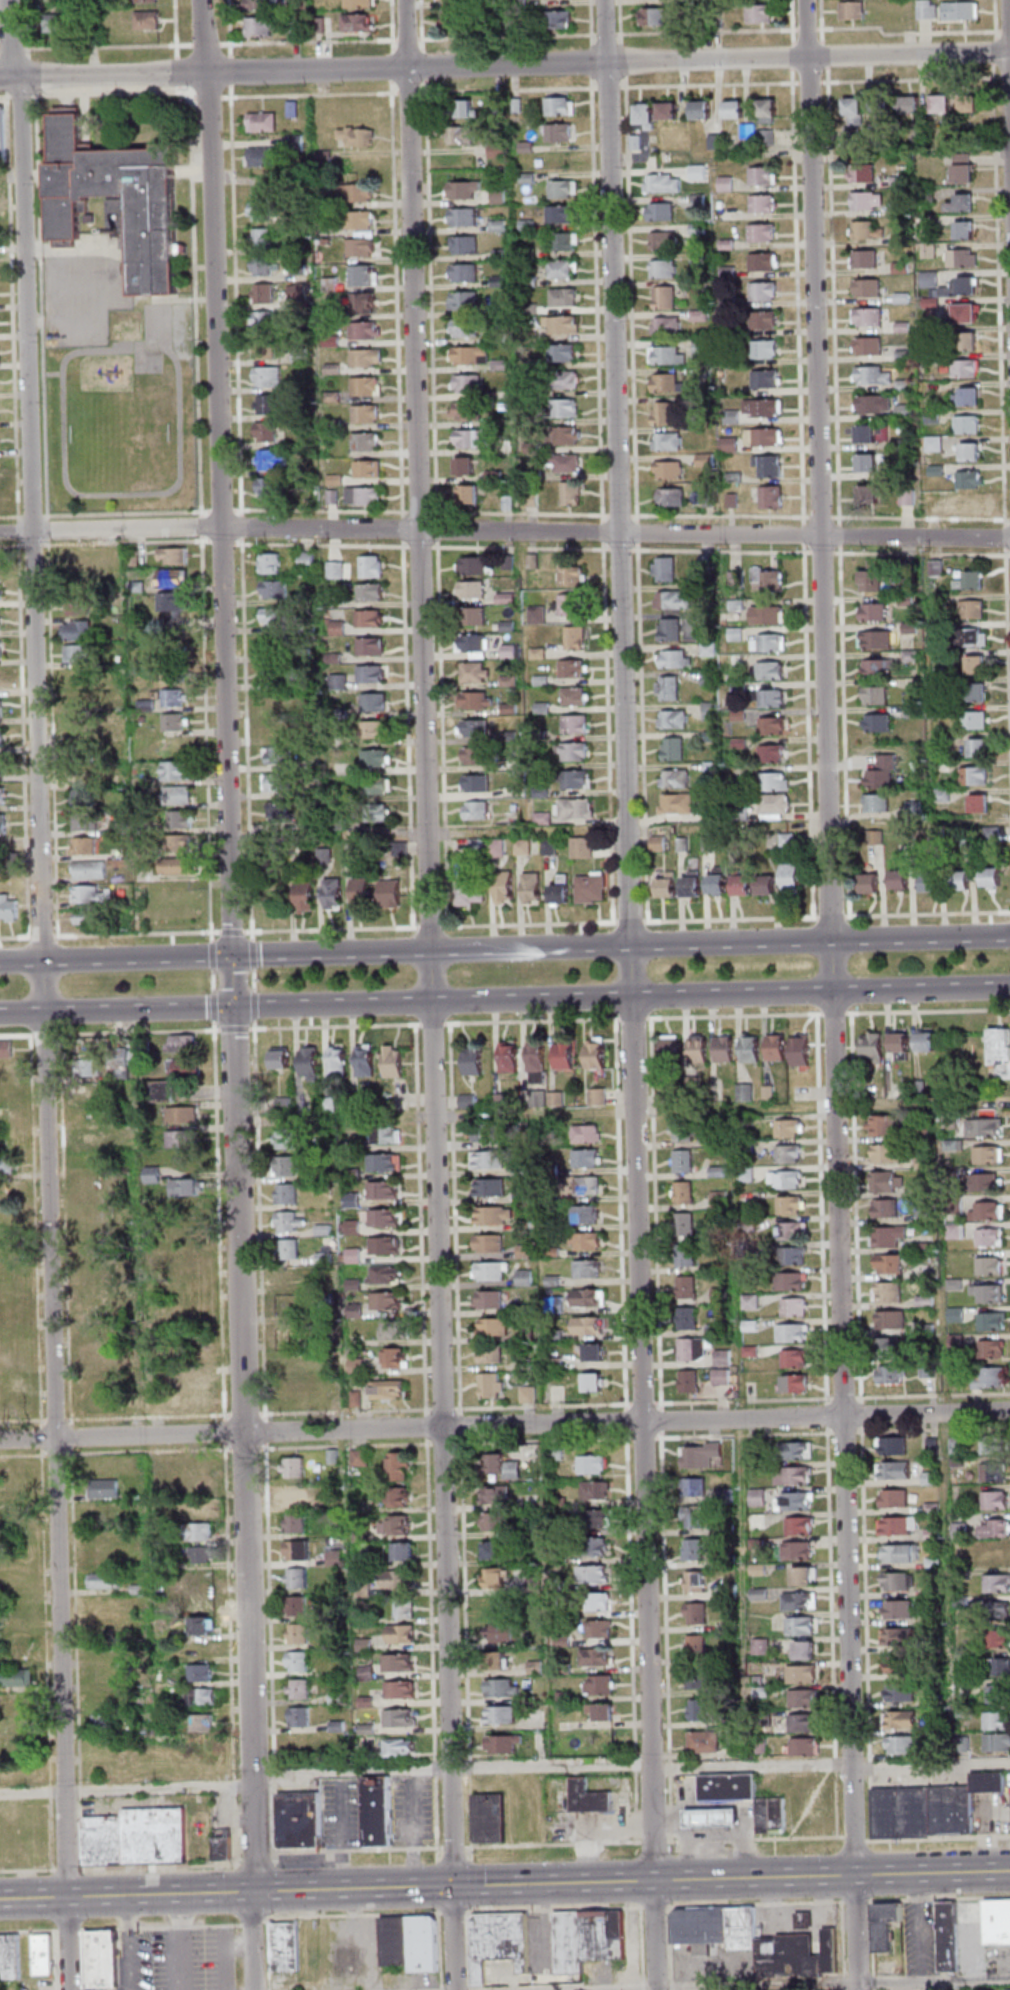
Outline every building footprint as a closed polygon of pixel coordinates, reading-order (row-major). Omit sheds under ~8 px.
[(242,9),(241,0),(275,0),(275,1),(268,1),(268,9),(242,9)] [(510,10),(510,0),(525,0),(525,9),(510,10)] [(839,19),(864,19),(864,0),(839,0),(839,19)] [(915,19),(930,19),(929,18),(935,18),(935,4),(929,4),(928,0),(915,0),(915,19)] [(941,2),(941,20),(974,19),(974,1),(941,2)] [(744,5),(769,5),(768,24),(744,23),(744,5)] [(639,9),(660,8),(660,24),(639,25),(639,9)] [(441,11),(462,10),(462,26),(441,27),(441,11)] [(568,10),(569,23),(567,23),(567,28),(543,28),(543,11),(568,10)] [(132,29),(132,12),(155,11),(155,29),(132,29)] [(74,23),(65,23),(65,31),(42,32),(42,14),(74,13),(74,23)] [(686,13),(695,13),(696,27),(687,27),(686,13)] [(365,14),(366,25),(369,25),(369,31),(340,31),(339,14),(365,14)] [(243,18),(267,17),(267,19),(273,19),(273,30),(267,30),(267,35),(244,35),(243,18)] [(313,32),(312,19),(320,18),(321,32),(313,32)] [(496,33),(484,33),(483,19),(496,19),(496,33)] [(288,35),(287,23),(296,23),(297,34),(288,35)] [(85,44),(84,29),(93,29),(93,44),(85,44)] [(947,94),(948,113),(929,113),(928,95),(947,94)] [(956,95),(956,112),(975,111),(975,95),(956,95)] [(887,113),(886,96),(868,97),(869,114),(887,113)] [(916,96),(917,113),(899,114),(898,96),(916,96)] [(443,99),(444,118),(475,117),(475,110),(470,110),(469,98),(443,99)] [(507,98),(507,113),(518,112),(518,98),(507,98)] [(542,98),(542,116),(572,115),(572,102),(568,102),(568,100),(565,101),(565,98),(542,98)] [(863,98),(843,98),(843,124),(863,124),(863,98)] [(489,99),(489,113),(499,113),(498,99),(489,99)] [(755,116),(755,99),(772,99),(772,116),(771,116),(771,122),(757,123),(757,116),(755,116)] [(284,101),(294,101),(294,117),(284,117),(284,101)] [(688,101),(706,101),(706,118),(689,119),(688,101)] [(722,118),(722,101),(739,101),(739,118),(722,118)] [(655,120),(655,103),(672,102),(673,119),(655,120)] [(338,121),(372,120),(371,103),(338,103),(338,121)] [(649,105),(650,129),(642,130),(641,123),(632,124),(632,105),(649,105)] [(49,241),(47,147),(52,147),(51,115),(53,115),(53,108),(80,108),(80,115),(82,115),(82,145),(94,145),(95,152),(156,150),(156,145),(178,144),(179,166),(175,166),(177,245),(184,245),(187,247),(187,255),(185,258),(177,258),(178,294),(133,295),(132,233),(119,234),(120,238),(114,238),(114,234),(106,234),(106,201),(131,200),(131,196),(89,198),(89,202),(88,202),(88,214),(80,214),(81,241),(75,241),(75,248),(55,249),(55,241),(49,241)] [(244,114),(272,113),(272,131),(244,132),(244,114)] [(535,125),(536,134),(543,133),(544,142),(566,141),(566,139),(569,138),(568,123),(535,125)] [(739,138),(738,124),(753,124),(753,138),(739,138)] [(440,128),(441,138),(444,138),(444,145),(469,144),(469,140),(471,140),(471,132),(469,132),(469,127),(445,127),(445,128),(440,128)] [(334,129),(367,129),(368,146),(335,147),(334,129)] [(770,130),(771,144),(756,144),(756,130),(770,130)] [(863,132),(863,148),(877,148),(877,132),(863,132)] [(283,135),(299,135),(300,152),(283,152),(283,135)] [(627,149),(627,135),(637,135),(637,149),(627,149)] [(706,135),(720,135),(720,149),(706,150),(706,135)] [(515,142),(516,154),(531,153),(530,142),(515,142)] [(486,143),(486,158),(503,157),(502,143),(486,143)] [(245,148),(273,147),(273,165),(246,166),(245,148)] [(313,150),(328,150),(328,162),(313,162),(313,150)] [(951,153),(952,165),(951,165),(951,183),(971,182),(971,164),(968,164),(967,153),(951,153)] [(848,164),(848,182),(876,182),(876,164),(848,164)] [(686,166),(702,166),(703,179),(687,179),(686,166)] [(747,185),(746,168),(769,167),(769,184),(747,185)] [(517,174),(517,184),(532,184),(531,173),(517,174)] [(641,192),(641,183),(645,183),(645,175),(669,174),(669,179),(677,179),(678,192),(641,192)] [(716,177),(729,177),(730,191),(716,191),(716,177)] [(546,180),(547,198),(567,198),(567,194),(575,194),(574,179),(546,180)] [(445,183),(446,197),(448,197),(448,200),(472,199),(472,191),(478,191),(477,181),(445,183)] [(343,184),(368,184),(368,201),(344,202),(343,184)] [(488,189),(488,204),(502,204),(502,189),(488,189)] [(852,209),(882,209),(882,192),(852,192),(852,209)] [(701,194),(701,202),(687,202),(687,194),(701,194)] [(943,202),(953,202),(953,194),(970,194),(971,211),(953,212),(953,211),(943,211),(943,202)] [(770,195),(770,212),(748,213),(747,196),(770,195)] [(274,204),(275,213),(267,213),(268,220),(250,221),(249,201),(267,200),(267,204),(274,204)] [(670,220),(644,221),(644,207),(647,207),(646,204),(669,204),(670,220)] [(543,206),(544,223),(568,223),(568,220),(571,220),(570,206),(543,206)] [(446,209),(446,217),(443,217),(443,222),(446,222),(446,223),(449,223),(449,227),(473,226),(472,209),(446,209)] [(343,212),(369,211),(370,229),(344,230),(343,212)] [(85,216),(94,215),(95,224),(85,225),(85,216)] [(516,220),(517,231),(531,231),(531,220),(516,220)] [(486,221),(486,231),(502,231),(502,221),(486,221)] [(851,239),(885,239),(885,228),(875,228),(875,221),(851,221),(851,239)] [(952,221),(952,240),(970,239),(970,230),(971,230),(971,221),(952,221)] [(687,233),(687,224),(702,224),(703,232),(687,233)] [(745,225),(771,224),(772,239),(769,239),(769,241),(745,242),(745,225)] [(251,229),(269,229),(269,248),(251,248),(251,229)] [(648,232),(671,231),(672,249),(648,249),(648,232)] [(547,233),(548,251),(572,250),(571,244),(576,244),(576,233),(547,233)] [(446,236),(447,250),(451,250),(451,255),(475,255),(475,236),(446,236)] [(344,240),(371,239),(371,256),(345,257),(344,240)] [(716,240),(730,240),(730,249),(717,249),(716,240)] [(286,242),(302,242),(303,252),(287,253),(286,242)] [(933,258),(932,243),(918,243),(919,258),(933,258)] [(517,248),(532,248),(532,258),(517,258),(517,248)] [(490,249),(490,258),(504,258),(504,250),(490,249)] [(851,249),(851,268),(877,268),(877,249),(851,249)] [(944,250),(945,268),(975,267),(974,254),(969,254),(969,249),(944,250)] [(701,263),(688,263),(688,253),(701,253),(701,263)] [(772,268),(769,268),(769,271),(746,271),(746,254),(772,253),(772,268)] [(250,257),(268,256),(269,276),(250,277),(250,257)] [(544,261),(544,279),(565,278),(565,280),(571,280),(571,275),(569,275),(569,272),(576,272),(575,260),(544,261)] [(670,261),(671,278),(648,278),(648,261),(670,261)] [(447,264),(447,272),(445,272),(445,277),(448,277),(448,279),(450,279),(450,282),(474,282),(474,264),(447,264)] [(287,265),(303,265),(303,275),(287,276),(287,265)] [(346,266),(371,265),(372,286),(347,287),(346,266)] [(732,277),(718,277),(718,267),(731,267),(732,277)] [(935,271),(935,288),(918,288),(918,272),(935,271)] [(489,277),(489,287),(504,286),(503,276),(489,277)] [(520,276),(534,276),(534,286),(520,287),(520,276)] [(927,290),(936,289),(936,287),(946,286),(946,283),(947,283),(947,281),(955,281),(955,277),(972,276),(972,278),(976,278),(976,285),(973,285),(973,294),(955,295),(955,292),(948,292),(948,296),(928,297),(927,290)] [(320,278),(334,278),(334,291),(320,291),(320,278)] [(879,278),(853,278),(853,297),(879,297),(879,278)] [(747,300),(747,283),(773,282),(773,297),(771,297),(771,300),(747,300)] [(286,286),(302,283),(305,300),(289,303),(286,286)] [(687,283),(703,283),(703,296),(688,296),(687,283)] [(252,284),(270,284),(271,303),(253,304),(252,284)] [(651,309),(651,287),(671,287),(672,308),(651,309)] [(547,289),(574,288),(574,299),(573,299),(573,306),(548,307),(547,289)] [(448,292),(448,300),(445,300),(445,310),(475,310),(474,292),(448,292)] [(348,293),(371,293),(371,313),(348,314),(348,293)] [(732,297),(732,306),(719,307),(719,297),(732,297)] [(936,308),(936,298),(920,298),(921,309),(936,308)] [(520,304),(534,304),(534,314),(520,314),(520,304)] [(946,305),(951,305),(951,304),(973,304),(973,323),(946,323),(946,305)] [(489,305),(489,314),(505,314),(505,305),(489,305)] [(882,325),(882,307),(852,307),(852,325),(882,325)] [(687,321),(687,311),(704,310),(704,321),(687,321)] [(250,312),(270,312),(270,331),(250,331),(250,312)] [(773,326),(771,326),(771,329),(748,329),(748,312),(772,312),(773,326)] [(540,317),(573,316),(574,323),(576,323),(576,333),(547,334),(547,326),(540,326),(540,317)] [(675,317),(675,335),(652,335),(652,333),(648,333),(648,326),(652,325),(652,318),(675,317)] [(477,319),(477,337),(449,338),(449,333),(446,333),(445,328),(449,328),(449,327),(447,327),(447,323),(449,323),(449,319),(477,319)] [(347,323),(373,322),(373,339),(347,340),(347,323)] [(719,326),(733,326),(734,335),(719,336),(719,326)] [(520,333),(535,332),(535,342),(520,343),(520,333)] [(954,333),(973,332),(974,350),(955,351),(954,333)] [(488,333),(488,343),(503,343),(503,333),(488,333)] [(320,336),(336,336),(336,347),(320,347),(320,336)] [(852,336),(852,354),(881,354),(881,336),(852,336)] [(254,339),(271,339),(271,359),(254,359),(254,339)] [(774,355),(771,355),(771,358),(749,358),(749,341),(774,341),(774,355)] [(545,344),(546,363),(571,362),(571,359),(576,358),(576,352),(573,352),(573,343),(545,344)] [(486,346),(487,364),(453,365),(452,362),(450,362),(450,360),(446,360),(446,350),(449,350),(449,347),(486,346)] [(682,355),(682,364),(649,365),(649,362),(647,362),(646,348),(674,347),(674,355),(682,355)] [(289,349),(305,348),(305,362),(290,363),(289,349)] [(379,363),(372,363),(372,367),(348,368),(348,350),(371,349),(378,349),(379,363)] [(936,364),(936,353),(921,354),(921,364),(936,364)] [(948,360),(949,378),(974,377),(974,372),(975,372),(974,359),(948,360)] [(490,371),(490,360),(504,360),(504,370),(490,371)] [(322,364),(337,364),(337,374),(322,375),(322,364)] [(887,384),(887,366),(854,366),(854,384),(887,384)] [(253,367),(277,367),(278,387),(253,388),(253,367)] [(694,382),(694,367),(708,367),(709,382),(694,382)] [(553,371),(574,370),(575,377),(577,377),(577,383),(575,383),(575,389),(546,390),(546,379),(553,379),(553,371)] [(749,371),(774,371),(775,385),(772,385),(772,387),(749,388),(749,371)] [(451,375),(478,375),(478,392),(454,393),(454,390),(448,390),(447,384),(451,383),(451,375)] [(649,393),(649,378),(651,378),(651,375),(673,375),(673,383),(681,383),(681,392),(649,393)] [(348,378),(374,377),(375,395),(349,396),(348,378)] [(520,388),(534,388),(534,397),(520,398),(520,388)] [(949,394),(957,394),(957,388),(974,388),(975,405),(949,406),(949,394)] [(322,392),(337,392),(337,402),(322,402),(322,392)] [(255,395),(273,395),(273,415),(255,415),(255,395)] [(890,412),(890,395),(855,395),(855,412),(890,412)] [(541,409),(549,408),(549,400),(574,399),(574,417),(541,417),(541,409)] [(779,413),(772,413),(773,417),(750,417),(750,414),(741,414),(741,400),(776,400),(776,401),(778,401),(779,413)] [(452,403),(452,410),(447,410),(447,417),(453,417),(453,421),(479,420),(478,402),(452,403)] [(671,403),(671,424),(649,425),(649,409),(653,409),(653,403),(671,403)] [(349,406),(375,405),(375,423),(349,424),(349,406)] [(735,423),(723,424),(722,410),(735,410),(735,423)] [(937,423),(937,410),(922,410),(922,423),(937,423)] [(951,416),(952,434),(976,433),(975,415),(951,416)] [(521,416),(535,416),(535,426),(521,426),(521,416)] [(323,419),(338,419),(338,429),(323,429),(323,419)] [(253,423),(272,422),(273,442),(254,442),(253,423)] [(876,443),(876,424),(856,424),(856,443),(876,443)] [(549,427),(549,435),(552,435),(552,445),(574,445),(574,439),(578,439),(578,431),(574,431),(573,427),(549,427)] [(452,430),(488,429),(488,441),(480,441),(480,448),(455,448),(455,444),(452,444),(452,430)] [(742,444),(742,430),(777,429),(777,443),(773,443),(773,445),(750,446),(750,444),(742,444)] [(349,434),(375,433),(375,451),(349,451),(349,434)] [(677,450),(653,451),(653,450),(649,450),(649,441),(653,441),(652,433),(677,433),(677,450)] [(939,436),(939,451),(923,451),(922,436),(939,436)] [(718,452),(718,438),(734,437),(734,452),(718,452)] [(493,439),(507,439),(508,454),(494,454),(493,439)] [(521,443),(535,442),(535,453),(521,453),(521,443)] [(957,443),(958,462),(976,461),(976,443),(957,443)] [(255,451),(274,450),(274,458),(282,457),(283,465),(274,465),(274,470),(256,470),(255,451)] [(883,461),(883,453),(857,453),(857,472),(876,472),(876,461),(883,461)] [(545,456),(545,464),(552,464),(552,473),(572,472),(572,474),(578,474),(578,468),(576,468),(575,454),(545,456)] [(694,467),(694,454),(710,454),(711,467),(694,467)] [(776,455),(777,477),(756,477),(756,466),(749,466),(749,456),(776,455)] [(451,457),(471,457),(472,475),(460,475),(460,477),(455,477),(455,475),(452,475),(451,457)] [(351,461),(377,461),(377,478),(352,478),(351,461)] [(679,479),(654,479),(654,462),(678,462),(679,479)] [(941,465),(941,475),(926,476),(925,465),(941,465)] [(483,471),(483,481),(498,481),(498,471),(483,471)] [(521,471),(521,480),(537,480),(537,471),(521,471)] [(953,471),(954,489),(975,489),(975,486),(981,486),(980,478),(977,478),(977,471),(953,471)] [(738,473),(738,482),(722,483),(722,473),(738,473)] [(324,475),(339,474),(339,485),(325,485),(324,475)] [(256,478),(274,478),(274,498),(256,498),(256,478)] [(558,482),(576,482),(577,505),(559,506),(558,482)] [(880,484),(857,484),(857,505),(880,505),(880,484)] [(452,486),(475,485),(475,506),(467,507),(467,504),(453,504),(452,486)] [(757,508),(757,487),(778,487),(778,508),(757,508)] [(343,488),(378,488),(378,505),(343,505),(343,488)] [(655,502),(655,489),(680,488),(680,506),(658,506),(658,502),(655,502)] [(324,490),(334,490),(335,504),(324,505),(324,490)] [(911,490),(911,506),(896,505),(897,490),(911,490)] [(522,492),(534,492),(534,507),(522,507),(522,492)] [(701,507),(700,492),(710,492),(711,506),(701,507)] [(724,494),(733,494),(733,507),(724,508),(724,494)] [(500,495),(510,495),(510,510),(500,510),(500,495)] [(954,513),(983,513),(983,496),(954,496),(954,513)] [(155,559),(155,549),(183,548),(183,563),(162,564),(162,559),(155,559)] [(135,551),(135,566),(127,566),(126,551),(135,551)] [(296,553),(310,552),(310,568),(296,568),(296,553)] [(258,574),(257,554),(276,554),(276,573),(258,574)] [(525,569),(525,555),(535,555),(535,569),(525,569)] [(509,556),(510,569),(499,569),(499,556),(509,556)] [(710,569),(696,570),(696,557),(710,556),(710,569)] [(357,578),(357,557),(376,557),(376,562),(379,562),(380,578),(357,578)] [(458,571),(458,559),(484,558),(484,567),(490,567),(490,574),(462,574),(462,571),(458,571)] [(671,558),(671,582),(654,582),(654,575),(650,576),(650,564),(654,564),(654,558),(671,558)] [(939,560),(940,576),(926,576),(926,561),(939,560)] [(857,592),(857,572),(864,571),(864,561),(878,561),(879,592),(857,592)] [(325,562),(340,562),(341,578),(325,579),(325,562)] [(557,568),(579,568),(579,581),(576,581),(576,585),(557,586),(557,568)] [(759,592),(758,582),(749,582),(749,568),(758,568),(758,571),(778,571),(779,592),(759,592)] [(151,581),(156,581),(156,570),(180,570),(180,588),(151,588),(151,581)] [(898,570),(913,570),(913,584),(898,584),(898,570)] [(739,587),(726,588),(725,572),(739,572),(739,587)] [(950,580),(962,580),(962,572),(979,572),(980,589),(962,590),(962,588),(951,589),(950,580)] [(126,582),(141,582),(141,592),(126,592),(126,582)] [(283,597),(257,598),(257,589),(259,589),(259,582),(283,582),(283,597)] [(456,595),(455,582),(480,582),(480,598),(459,598),(459,595),(456,595)] [(696,593),(696,583),(710,583),(710,593),(696,593)] [(380,598),(377,598),(377,600),(355,601),(355,585),(379,584),(380,598)] [(655,609),(655,608),(652,608),(652,600),(655,600),(655,591),(679,591),(679,596),(687,596),(687,609),(655,609)] [(180,593),(180,612),(155,612),(155,593),(180,593)] [(308,604),(294,604),(294,595),(308,594),(308,604)] [(493,594),(512,594),(512,604),(494,604),(493,594)] [(578,595),(579,615),(557,616),(556,595),(578,595)] [(941,595),(942,605),(928,606),(927,596),(941,595)] [(895,596),(910,596),(910,606),(896,606),(895,596)] [(86,615),(65,615),(65,600),(85,599),(86,615)] [(725,600),(741,600),(741,610),(726,610),(725,600)] [(956,601),(980,600),(981,618),(956,619),(956,601)] [(860,604),(883,603),(884,621),(858,622),(857,607),(860,607),(860,604)] [(526,607),(542,607),(542,624),(526,624),(526,607)] [(748,625),(747,608),(777,607),(778,624),(748,625)] [(258,608),(283,608),(283,625),(259,625),(258,608)] [(481,625),(457,625),(457,608),(481,608),(481,625)] [(353,611),(378,611),(378,627),(354,627),(353,611)] [(677,641),(656,641),(656,625),(659,625),(659,619),(676,619),(677,641)] [(60,624),(67,624),(67,622),(87,621),(87,639),(60,640),(60,624)] [(511,631),(498,631),(498,622),(511,622),(511,631)] [(342,635),(328,636),(328,623),(342,623),(342,635)] [(899,623),(914,623),(914,633),(900,634),(899,623)] [(927,623),(942,623),(943,633),(939,633),(939,639),(932,639),(932,633),(928,634),(927,623)] [(581,627),(581,650),(563,650),(562,627),(581,627)] [(739,641),(725,641),(725,628),(739,628),(739,641)] [(952,629),(953,647),(984,646),(984,633),(978,633),(978,628),(952,629)] [(858,632),(888,631),(888,649),(861,649),(861,640),(858,640),(858,632)] [(778,635),(778,652),(755,652),(755,650),(747,650),(747,640),(755,640),(755,635),(778,635)] [(257,644),(260,644),(260,636),(284,636),(285,651),(257,652),(257,644)] [(453,643),(457,643),(457,636),(482,636),(482,652),(468,652),(453,652),(453,643)] [(355,638),(380,638),(380,655),(355,655),(355,638)] [(699,656),(698,643),(712,643),(712,656),(699,656)] [(61,646),(87,645),(87,662),(61,663),(61,646)] [(512,658),(499,658),(498,645),(512,645),(512,658)] [(294,659),(293,649),(307,649),(307,659),(294,659)] [(542,659),(528,659),(528,649),(542,649),(542,659)] [(900,651),(915,650),(915,660),(900,661),(900,651)] [(659,652),(681,651),(682,658),(687,658),(687,666),(682,666),(682,668),(657,668),(657,654),(659,654),(659,652)] [(323,665),(323,653),(337,653),(338,664),(323,665)] [(964,656),(964,674),(982,674),(981,656),(964,656)] [(860,660),(891,659),(891,668),(885,668),(885,676),(861,677),(861,673),(859,673),(859,667),(860,667),(860,660)] [(556,678),(556,661),(579,660),(580,678),(556,678)] [(261,677),(261,664),(295,663),(296,680),(265,680),(265,677),(261,677)] [(459,663),(480,663),(480,670),(486,670),(486,677),(480,677),(480,682),(459,683),(459,663)] [(754,680),(754,663),(778,663),(778,665),(780,665),(780,680),(754,680)] [(158,666),(181,666),(181,681),(158,681),(158,666)] [(354,667),(380,666),(380,682),(355,682),(354,667)] [(697,672),(712,671),(712,685),(698,685),(697,672)] [(328,689),(327,675),(344,675),(344,689),(328,689)] [(499,686),(499,676),(513,676),(513,686),(499,686)] [(531,676),(545,676),(545,686),(531,686),(531,676)] [(674,677),(675,700),(657,700),(657,694),(653,694),(653,684),(657,683),(657,677),(674,677)] [(929,677),(945,677),(946,688),(930,688),(929,677)] [(982,683),(983,702),(964,702),(964,684),(982,683)] [(743,694),(729,694),(728,684),(742,684),(743,694)] [(859,688),(884,687),(884,705),(863,705),(862,699),(860,699),(859,688)] [(580,688),(580,694),(583,694),(583,705),(560,706),(560,688),(580,688)] [(179,690),(179,706),(160,707),(160,690),(179,690)] [(779,708),(756,708),(756,691),(778,691),(780,692),(780,696),(781,696),(781,703),(779,703),(779,708)] [(287,692),(264,692),(264,708),(287,708),(287,692)] [(459,693),(483,693),(483,699),(490,699),(490,706),(484,706),(484,709),(459,709),(459,707),(457,707),(457,700),(459,700),(459,693)] [(382,694),(383,711),(359,711),(359,694),(382,694)] [(151,700),(152,711),(135,711),(135,700),(151,700)] [(546,713),(533,714),(533,703),(545,703),(546,713)] [(700,721),(700,704),(713,703),(713,721),(700,721)] [(514,714),(499,715),(499,704),(513,704),(514,714)] [(945,717),(945,705),(930,705),(930,718),(945,717)] [(902,706),(916,706),(916,717),(902,717),(902,706)] [(331,709),(346,709),(346,717),(331,717),(331,709)] [(658,712),(682,711),(682,728),(655,728),(655,719),(657,719),(657,714),(658,712)] [(728,711),(742,711),(742,722),(729,722),(728,711)] [(958,712),(959,730),(983,729),(983,711),(958,712)] [(160,715),(180,714),(180,730),(160,730),(160,715)] [(863,715),(887,715),(887,732),(864,732),(863,727),(860,727),(860,720),(863,720),(863,715)] [(584,716),(584,732),(560,733),(560,716),(584,716)] [(756,718),(781,718),(781,730),(779,730),(779,735),(757,735),(756,718)] [(265,735),(284,735),(284,719),(265,719),(265,735)] [(485,736),(462,737),(462,733),(460,733),(460,721),(484,721),(485,736)] [(354,722),(381,722),(381,738),(354,738),(354,722)] [(120,737),(105,737),(105,724),(120,723),(120,737)] [(547,740),(532,741),(532,731),(547,730),(547,740)] [(512,740),(500,740),(500,731),(512,731),(512,740)] [(714,741),(701,742),(701,731),(714,731),(714,741)] [(931,733),(931,744),(947,743),(946,732),(931,733)] [(679,738),(680,760),(659,760),(659,745),(662,745),(662,738),(679,738)] [(743,749),(730,749),(730,739),(743,738),(743,749)] [(966,739),(966,757),(984,757),(984,739),(966,739)] [(558,744),(584,744),(584,757),(581,757),(581,761),(558,761),(558,744)] [(71,745),(90,745),(90,760),(71,760),(71,745)] [(781,757),(778,757),(778,762),(757,762),(757,746),(780,746),(781,757)] [(264,764),(264,753),(267,753),(267,747),(288,747),(288,763),(264,764)] [(461,762),(460,749),(485,748),(485,764),(464,765),(464,762),(461,762)] [(384,750),(384,763),(381,763),(381,766),(360,767),(359,750),(384,750)] [(874,755),(892,754),(893,770),(889,770),(875,771),(874,755)] [(946,772),(946,761),(932,761),(932,772),(946,772)] [(161,781),(161,763),(188,762),(188,780),(161,781)] [(701,773),(701,763),(715,763),(715,772),(701,773)] [(75,779),(98,779),(98,765),(75,765),(75,779)] [(957,768),(958,786),(985,785),(985,767),(957,768)] [(864,771),(875,771),(889,770),(889,788),(864,789),(864,784),(862,785),(861,777),(864,777),(864,771)] [(588,788),(560,789),(560,772),(584,771),(585,779),(588,779),(588,788)] [(660,772),(685,772),(685,788),(661,788),(661,787),(656,787),(656,779),(661,779),(660,772)] [(757,791),(757,774),(779,774),(780,780),(786,780),(786,790),(757,791)] [(287,791),(264,791),(264,789),(260,789),(260,775),(287,775),(287,791)] [(461,789),(461,776),(486,775),(486,792),(464,792),(464,789),(461,789)] [(385,778),(385,792),(382,792),(382,794),(360,795),(360,788),(352,788),(352,778),(385,778)] [(161,805),(161,787),(188,786),(188,804),(161,805)] [(545,798),(531,798),(531,788),(545,787),(545,798)] [(947,788),(948,802),(933,803),(932,789),(947,788)] [(70,805),(70,789),(90,789),(90,805),(70,805)] [(690,814),(679,814),(679,813),(656,814),(656,806),(659,806),(659,796),(678,795),(678,794),(689,794),(690,814)] [(784,794),(784,797),(785,801),(787,801),(787,808),(785,808),(785,810),(784,810),(784,814),(757,814),(756,795),(784,794)] [(861,795),(885,794),(886,813),(862,813),(861,795)] [(966,795),(967,813),(986,813),(985,795),(966,795)] [(557,819),(557,800),(587,799),(587,810),(590,810),(591,819),(557,819)] [(745,800),(745,820),(731,820),(731,801),(745,800)] [(903,802),(918,801),(919,816),(904,816),(903,802)] [(461,806),(464,806),(464,802),(485,802),(485,819),(462,819),(461,806)] [(285,823),(269,823),(269,817),(266,817),(265,803),(285,803),(285,823)] [(385,808),(386,821),(363,821),(363,805),(383,805),(383,808),(385,808)] [(717,821),(700,821),(699,807),(716,806),(717,821)] [(189,828),(164,828),(164,812),(189,811),(189,828)] [(531,825),(531,813),(548,813),(548,824),(531,825)] [(93,829),(71,830),(71,815),(93,814),(93,829)] [(346,828),(333,828),(333,820),(346,819),(346,828)] [(317,829),(305,829),(305,820),(317,820),(317,829)] [(124,833),(109,833),(109,822),(124,822),(124,833)] [(996,826),(997,841),(982,842),(981,827),(996,826)] [(957,828),(970,828),(971,845),(957,846),(957,828)] [(926,830),(927,845),(941,845),(941,829),(926,830)] [(880,830),(880,845),(865,845),(865,831),(880,830)] [(777,847),(776,834),(791,833),(791,847),(777,847)] [(161,836),(188,835),(188,848),(185,849),(185,852),(161,852),(161,836)] [(735,850),(725,850),(724,836),(734,836),(735,850)] [(589,837),(590,858),(569,858),(568,838),(589,837)] [(661,837),(661,850),(648,850),(648,837),(661,837)] [(709,837),(709,851),(699,851),(699,837),(709,837)] [(72,838),(92,838),(92,854),(72,855),(72,838)] [(685,852),(674,852),(673,838),(684,838),(685,852)] [(750,838),(738,840),(740,851),(752,849),(750,838)] [(482,839),(482,854),(467,854),(467,840),(482,839)] [(553,855),(540,855),(539,840),(552,839),(553,855)] [(501,856),(487,857),(486,840),(501,840),(501,856)] [(528,840),(528,855),(512,855),(512,840),(528,840)] [(134,858),(134,846),(148,846),(148,858),(134,858)] [(315,849),(329,849),(329,863),(315,863),(315,849)] [(16,853),(16,866),(3,866),(3,853),(16,853)] [(191,864),(191,874),(158,875),(158,859),(187,858),(187,864),(191,864)] [(72,862),(102,862),(103,878),(73,879),(72,862)] [(779,895),(778,865),(794,864),(795,895),(779,895)] [(710,868),(721,867),(722,894),(705,895),(704,876),(710,876),(710,868)] [(979,869),(979,887),(997,887),(997,868),(979,869)] [(730,897),(729,870),(736,870),(736,877),(746,876),(747,896),(730,897)] [(685,871),(695,871),(696,897),(679,898),(679,878),(685,878),(685,871)] [(887,871),(887,890),(893,890),(893,892),(900,892),(900,890),(905,890),(905,871),(887,871)] [(510,900),(492,900),(492,872),(509,872),(510,900)] [(662,873),(670,872),(671,898),(654,898),(654,880),(662,880),(662,873)] [(966,872),(966,891),(948,891),(947,872),(966,872)] [(520,874),(537,873),(537,900),(529,901),(529,903),(520,903),(520,874)] [(917,873),(918,892),(936,892),(936,873),(917,873)] [(875,874),(876,894),(869,894),(869,897),(864,897),(864,894),(858,894),(857,875),(875,874)] [(453,882),(459,882),(459,875),(467,875),(467,882),(481,881),(482,901),(469,901),(469,906),(454,906),(453,882)] [(565,904),(548,904),(548,886),(555,886),(555,875),(565,875),(565,904)] [(573,877),(589,877),(589,876),(602,875),(602,888),(601,888),(601,901),(591,901),(591,903),(574,903),(573,877)] [(753,896),(753,877),(770,877),(771,895),(753,896)] [(338,905),(330,905),(330,909),(322,909),(321,879),(338,879),(338,905)] [(349,879),(365,879),(366,905),(350,905),(349,879)] [(378,907),(378,880),(396,880),(396,907),(378,907)] [(293,908),(292,883),(309,882),(310,910),(296,910),(296,908),(293,908)] [(104,893),(105,903),(73,903),(72,887),(95,887),(95,893),(104,893)] [(4,918),(0,918),(0,895),(6,895),(6,901),(15,901),(15,918),(13,918),(13,921),(4,922),(4,918)] [(73,911),(89,911),(89,924),(73,924),(73,911)] [(985,1029),(999,1029),(999,1030),(1006,1030),(1007,1048),(1009,1048),(1009,1079),(992,1079),(992,1065),(984,1066),(983,1048),(986,1048),(985,1029)] [(858,1036),(865,1036),(865,1032),(875,1031),(875,1033),(879,1033),(879,1065),(871,1065),(871,1059),(864,1059),(864,1062),(858,1062),(858,1036)] [(887,1032),(887,1053),(893,1053),(893,1062),(906,1061),(905,1034),(895,1035),(894,1031),(887,1032)] [(913,1031),(913,1053),(931,1052),(931,1033),(918,1034),(918,1031),(913,1031)] [(703,1037),(704,1062),(686,1063),(685,1038),(688,1038),(688,1035),(699,1035),(700,1037),(703,1037)] [(755,1037),(756,1062),(739,1063),(738,1035),(746,1035),(746,1038),(755,1037)] [(164,1053),(164,1045),(169,1045),(169,1037),(192,1036),(193,1052),(164,1053)] [(675,1060),(658,1061),(657,1036),(674,1036),(675,1060)] [(781,1061),(764,1061),(764,1036),(781,1036),(781,1061)] [(146,1037),(146,1051),(139,1051),(138,1037),(146,1037)] [(729,1062),(712,1062),(712,1037),(728,1037),(729,1062)] [(804,1038),(805,1065),(788,1066),(788,1038),(804,1038)] [(12,1057),(12,1040),(0,1040),(0,1057),(12,1057)] [(584,1071),(584,1041),(590,1041),(590,1044),(601,1044),(601,1070),(584,1071)] [(525,1072),(524,1043),(531,1042),(531,1046),(540,1046),(541,1084),(529,1084),(528,1072),(525,1072)] [(503,1043),(503,1046),(513,1046),(514,1073),(497,1073),(497,1043),(503,1043)] [(479,1075),(461,1076),(460,1051),(468,1050),(468,1044),(478,1044),(479,1075)] [(569,1044),(570,1070),(553,1070),(552,1044),(569,1044)] [(354,1077),(353,1045),(368,1045),(368,1050),(369,1050),(370,1077),(354,1077)] [(381,1047),(391,1046),(391,1052),(397,1052),(398,1077),(381,1078),(381,1047)] [(333,1047),(333,1051),(342,1051),(343,1080),(335,1081),(335,1076),(327,1076),(326,1048),(333,1047)] [(307,1082),(306,1075),(297,1075),(296,1054),(300,1054),(300,1049),(313,1048),(314,1081),(307,1082)] [(107,1079),(106,1049),(125,1049),(126,1078),(107,1079)] [(285,1052),(285,1069),(269,1069),(269,1052),(285,1052)] [(73,1077),(73,1061),(98,1060),(98,1076),(73,1077)] [(193,1077),(168,1078),(168,1070),(166,1070),(165,1061),(192,1060),(193,1077)] [(13,1078),(13,1061),(0,1061),(0,1078),(13,1078)] [(695,1077),(695,1095),(682,1095),(682,1077),(695,1077)] [(171,1081),(172,1102),(140,1102),(140,1082),(171,1081)] [(911,1081),(911,1096),(922,1096),(922,1081),(911,1081)] [(749,1101),(734,1101),(734,1085),(749,1085),(749,1101)] [(770,1086),(770,1100),(760,1101),(760,1087),(770,1086)] [(0,1089),(0,1099),(17,1099),(17,1089),(0,1089)] [(603,1089),(603,1105),(587,1106),(586,1089),(603,1089)] [(894,1089),(895,1099),(909,1099),(909,1089),(894,1089)] [(543,1106),(529,1107),(528,1091),(542,1091),(543,1106)] [(560,1092),(560,1106),(546,1106),(545,1093),(560,1092)] [(655,1093),(670,1093),(670,1102),(655,1103),(655,1093)] [(502,1094),(502,1108),(492,1109),(492,1094),(502,1094)] [(457,1095),(472,1095),(472,1109),(457,1109),(457,1095)] [(357,1112),(347,1112),(347,1097),(357,1097),(357,1112)] [(274,1098),(288,1098),(288,1113),(275,1113),(274,1098)] [(332,1098),(332,1112),(320,1113),(319,1098),(332,1098)] [(164,1108),(193,1107),(194,1123),(164,1124),(164,1108)] [(750,1125),(736,1126),(736,1116),(749,1115),(750,1125)] [(867,1137),(867,1130),(863,1130),(863,1124),(867,1124),(867,1117),(891,1116),(892,1136),(867,1137)] [(689,1141),(671,1142),(670,1120),(688,1119),(688,1126),(694,1126),(694,1136),(689,1136),(689,1141)] [(963,1120),(963,1138),(996,1137),(996,1136),(999,1136),(999,1119),(963,1120)] [(797,1133),(793,1133),(793,1137),(773,1138),(773,1121),(797,1121),(797,1133)] [(502,1131),(502,1122),(519,1122),(519,1131),(502,1131)] [(541,1124),(550,1124),(550,1137),(541,1138),(541,1124)] [(470,1129),(473,1129),(473,1125),(493,1125),(494,1141),(470,1142),(470,1129)] [(570,1143),(570,1126),(594,1125),(594,1134),(598,1134),(598,1141),(594,1141),(594,1143),(570,1143)] [(372,1145),(371,1128),(390,1127),(390,1131),(398,1131),(398,1142),(394,1142),(394,1144),(372,1145)] [(910,1129),(925,1129),(926,1140),(910,1140),(910,1129)] [(274,1130),(292,1130),(292,1149),(275,1149),(274,1130)] [(195,1131),(195,1147),(165,1148),(165,1132),(195,1131)] [(721,1136),(722,1146),(706,1147),(706,1136),(721,1136)] [(939,1140),(955,1140),(955,1141),(960,1141),(960,1151),(940,1151),(939,1140)] [(343,1152),(342,1141),(358,1141),(358,1151),(343,1152)] [(737,1155),(737,1142),(749,1142),(749,1155),(737,1155)] [(869,1146),(897,1145),(898,1163),(869,1164),(869,1146)] [(773,1147),(797,1146),(797,1159),(794,1159),(794,1164),(774,1164),(773,1147)] [(970,1147),(997,1147),(997,1163),(971,1164),(970,1147)] [(595,1149),(596,1164),(593,1164),(593,1167),(571,1168),(571,1150),(595,1149)] [(671,1152),(688,1151),(689,1173),(672,1173),(671,1152)] [(501,1168),(468,1169),(468,1153),(500,1152),(501,1168)] [(398,1156),(398,1171),(365,1172),(365,1157),(398,1156)] [(17,1173),(17,1157),(0,1157),(0,1173),(17,1173)] [(291,1157),(292,1176),(272,1177),(271,1158),(291,1157)] [(913,1158),(927,1158),(928,1168),(914,1169),(913,1158)] [(526,1176),(512,1176),(512,1163),(525,1162),(526,1176)] [(554,1175),(539,1175),(539,1165),(554,1165),(554,1175)] [(706,1178),(706,1168),(722,1167),(723,1177),(706,1178)] [(751,1182),(737,1183),(736,1168),(750,1167),(751,1182)] [(142,1168),(157,1168),(157,1183),(142,1183),(142,1168)] [(956,1168),(957,1178),(942,1179),(942,1169),(956,1168)] [(357,1179),(341,1179),(340,1170),(357,1170),(357,1179)] [(798,1184),(795,1184),(795,1189),(774,1189),(774,1183),(765,1184),(765,1173),(797,1172),(798,1184)] [(892,1193),(869,1194),(868,1173),(891,1172),(891,1178),(900,1178),(901,1187),(892,1187),(892,1193)] [(961,1174),(994,1173),(994,1179),(997,1179),(997,1187),(994,1187),(995,1192),(962,1193),(961,1174)] [(573,1195),(572,1178),(596,1177),(596,1195),(573,1195)] [(468,1189),(468,1180),(501,1179),(501,1196),(472,1197),(471,1188),(468,1189)] [(168,1180),(195,1180),(196,1197),(169,1197),(168,1180)] [(366,1200),(366,1183),(392,1182),(392,1191),(396,1191),(396,1199),(366,1200)] [(688,1182),(689,1205),(672,1205),(672,1183),(688,1182)] [(272,1191),(275,1191),(275,1185),(293,1185),(294,1204),(273,1205),(272,1191)] [(927,1185),(927,1196),(915,1196),(915,1185),(927,1185)] [(512,1190),(526,1189),(527,1203),(513,1203),(512,1190)] [(724,1208),(709,1209),(709,1192),(724,1191),(724,1208)] [(342,1208),(342,1193),(357,1193),(357,1207),(342,1208)] [(796,1215),(775,1215),(774,1197),(798,1197),(798,1210),(795,1210),(796,1215)] [(960,1214),(959,1197),(942,1197),(943,1215),(960,1214)] [(870,1201),(894,1200),(894,1217),(870,1218),(870,1201)] [(202,1201),(180,1201),(180,1217),(202,1217),(202,1201)] [(972,1211),(972,1203),(995,1202),(995,1205),(998,1205),(998,1220),(966,1221),(966,1211),(972,1211)] [(593,1207),(594,1223),(569,1224),(569,1207),(593,1207)] [(502,1224),(473,1225),(473,1217),(475,1217),(475,1208),(501,1208),(501,1210),(509,1210),(509,1220),(502,1220),(502,1224)] [(398,1209),(398,1227),(367,1228),(366,1210),(398,1209)] [(914,1210),(928,1210),(928,1223),(915,1224),(914,1210)] [(293,1232),(276,1232),(276,1228),(274,1228),(273,1213),(292,1212),(293,1219),(301,1219),(301,1226),(293,1227),(293,1232)] [(673,1214),(690,1214),(690,1235),(673,1235),(673,1214)] [(738,1232),(738,1219),(752,1218),(752,1231),(738,1232)] [(356,1235),(343,1235),(343,1232),(338,1232),(338,1224),(343,1224),(343,1221),(356,1221),(356,1235)] [(528,1232),(514,1232),(514,1222),(528,1221),(528,1232)] [(775,1240),(775,1224),(800,1223),(800,1234),(796,1234),(796,1240),(775,1240)] [(944,1225),(958,1224),(959,1239),(944,1240),(944,1225)] [(328,1236),(313,1236),(313,1225),(327,1225),(328,1236)] [(201,1226),(181,1226),(181,1244),(201,1244),(201,1226)] [(903,1239),(895,1239),(895,1248),(871,1248),(870,1227),(903,1226),(903,1239)] [(973,1230),(997,1229),(997,1241),(994,1241),(994,1246),(974,1247),(973,1230)] [(572,1234),(597,1233),(597,1247),(595,1247),(595,1251),(572,1251),(572,1245),(565,1245),(565,1236),(572,1236),(572,1234)] [(472,1236),(499,1235),(500,1253),(476,1253),(476,1250),(472,1250),(472,1236)] [(368,1255),(367,1239),(394,1238),(394,1254),(368,1255)] [(276,1241),(295,1240),(295,1259),(277,1259),(276,1241)] [(755,1255),(738,1255),(738,1244),(755,1243),(755,1255)] [(930,1252),(916,1253),(916,1243),(929,1243),(930,1252)] [(514,1246),(528,1245),(529,1258),(515,1259),(514,1246)] [(673,1245),(690,1245),(691,1266),(674,1267),(673,1245)] [(543,1248),(556,1248),(556,1257),(543,1258),(543,1248)] [(804,1254),(801,1254),(801,1265),(777,1265),(776,1250),(804,1249),(804,1254)] [(344,1250),(357,1250),(357,1263),(344,1263),(344,1250)] [(314,1264),(313,1253),(328,1253),(329,1263),(314,1264)] [(872,1256),(899,1255),(899,1274),(876,1274),(875,1269),(872,1269),(872,1256)] [(973,1259),(996,1258),(996,1260),(999,1260),(1000,1276),(974,1277),(973,1259)] [(571,1262),(595,1261),(596,1278),(572,1279),(571,1262)] [(506,1271),(500,1271),(500,1281),(476,1281),(476,1278),(474,1279),(474,1264),(506,1263),(506,1271)] [(297,1286),(297,1267),(278,1267),(278,1286),(297,1286)] [(390,1267),(390,1269),(397,1269),(397,1278),(390,1278),(390,1284),(365,1285),(365,1278),(370,1278),(369,1268),(390,1267)] [(529,1286),(514,1287),(514,1271),(528,1271),(529,1286)] [(801,1291),(773,1291),(773,1275),(800,1274),(801,1291)] [(557,1286),(543,1287),(543,1277),(556,1276),(557,1286)] [(674,1278),(692,1277),(692,1299),(675,1299),(674,1278)] [(959,1279),(960,1291),(944,1291),(944,1280),(959,1279)] [(358,1290),(345,1290),(344,1281),(357,1280),(358,1290)] [(873,1284),(897,1283),(898,1304),(873,1304),(873,1284)] [(967,1287),(1000,1286),(1000,1303),(974,1304),(974,1295),(967,1296),(967,1287)] [(709,1303),(709,1289),(724,1288),(724,1303),(709,1303)] [(570,1308),(570,1291),(596,1290),(596,1293),(601,1292),(602,1307),(570,1308)] [(474,1292),(499,1292),(499,1309),(476,1309),(476,1307),(472,1307),(472,1301),(474,1301),(474,1292)] [(399,1302),(399,1309),(369,1310),(368,1294),(395,1293),(395,1302),(399,1302)] [(297,1294),(279,1294),(279,1314),(297,1314),(297,1294)] [(740,1296),(755,1295),(755,1310),(741,1310),(740,1296)] [(914,1297),(929,1296),(930,1306),(914,1307),(914,1297)] [(544,1298),(560,1298),(561,1315),(544,1315),(544,1298)] [(779,1300),(802,1299),(803,1317),(780,1318),(779,1300)] [(346,1305),(359,1304),(359,1318),(346,1318),(346,1305)] [(516,1315),(515,1306),(530,1305),(530,1315),(516,1315)] [(675,1309),(693,1308),(693,1330),(676,1330),(675,1309)] [(961,1308),(961,1323),(945,1324),(945,1308),(961,1308)] [(901,1311),(902,1328),(874,1329),(874,1312),(901,1311)] [(975,1314),(1004,1313),(1004,1323),(1001,1323),(1002,1325),(1002,1328),(1001,1329),(1001,1331),(975,1332),(975,1314)] [(596,1318),(597,1335),(571,1335),(571,1319),(596,1318)] [(475,1337),(474,1329),(478,1329),(478,1320),(504,1320),(505,1336),(475,1337)] [(740,1321),(754,1321),(754,1330),(741,1331),(740,1321)] [(280,1342),(298,1342),(298,1322),(280,1322),(280,1342)] [(382,1340),(382,1339),(377,1339),(377,1331),(381,1331),(381,1323),(399,1322),(399,1340),(382,1340)] [(719,1334),(704,1335),(703,1325),(719,1325),(719,1334)] [(801,1325),(802,1343),(774,1343),(774,1326),(801,1325)] [(930,1325),(931,1334),(917,1335),(917,1325),(930,1325)] [(559,1331),(559,1341),(543,1341),(543,1332),(559,1331)] [(530,1342),(517,1343),(517,1332),(529,1332),(530,1342)] [(960,1335),(961,1351),(946,1352),(946,1335),(960,1335)] [(346,1337),(360,1336),(360,1346),(346,1347),(346,1337)] [(873,1339),(896,1338),(897,1358),(873,1359),(873,1339)] [(675,1339),(702,1339),(709,1339),(710,1348),(702,1348),(702,1356),(694,1361),(676,1362),(675,1339)] [(976,1341),(977,1359),(1001,1358),(1001,1340),(976,1341)] [(582,1362),(582,1346),(601,1345),(601,1361),(582,1362)] [(755,1356),(740,1357),(740,1347),(755,1346),(755,1356)] [(478,1347),(498,1347),(499,1364),(476,1365),(476,1352),(479,1351),(478,1347)] [(400,1349),(400,1362),(406,1362),(406,1368),(383,1369),(382,1349),(400,1349)] [(917,1362),(917,1350),(931,1350),(932,1361),(917,1362)] [(727,1366),(713,1366),(712,1351),(727,1351),(727,1366)] [(802,1368),(780,1368),(779,1351),(802,1351),(802,1368)] [(559,1369),(546,1370),(545,1359),(559,1358),(559,1369)] [(360,1373),(347,1374),(346,1359),(360,1359),(360,1373)] [(530,1360),(530,1370),(517,1370),(516,1360),(530,1360)] [(931,1364),(932,1377),(918,1378),(917,1365),(931,1364)] [(898,1384),(874,1384),(874,1371),(877,1371),(876,1367),(897,1367),(897,1371),(903,1370),(903,1378),(898,1378),(898,1384)] [(968,1377),(968,1390),(978,1390),(978,1388),(998,1387),(998,1381),(1002,1381),(1001,1368),(977,1369),(977,1377),(968,1377)] [(710,1370),(727,1370),(727,1385),(710,1385),(710,1370)] [(677,1394),(677,1372),(694,1371),(695,1394),(677,1394)] [(495,1398),(477,1398),(477,1375),(495,1374),(496,1383),(500,1383),(500,1391),(495,1392),(495,1398)] [(599,1391),(581,1392),(581,1374),(598,1374),(599,1391)] [(802,1393),(780,1393),(780,1377),(804,1376),(804,1390),(802,1390),(802,1393)] [(281,1399),(302,1399),(302,1379),(281,1379),(281,1399)] [(369,1400),(368,1382),(400,1382),(401,1392),(399,1392),(399,1396),(396,1396),(396,1399),(369,1400)] [(533,1387),(533,1403),(518,1403),(518,1387),(533,1387)] [(358,1406),(348,1406),(347,1392),(357,1391),(358,1406)] [(978,1437),(979,1454),(1004,1454),(1003,1439),(1001,1439),(1001,1437),(978,1437)] [(873,1446),(872,1439),(903,1438),(903,1455),(879,1456),(878,1446),(873,1446)] [(924,1439),(934,1438),(934,1455),(924,1455),(924,1439)] [(947,1438),(947,1454),(958,1454),(958,1438),(947,1438)] [(744,1441),(745,1458),(756,1457),(755,1440),(744,1441)] [(679,1469),(709,1468),(709,1459),(719,1458),(719,1443),(702,1443),(703,1447),(681,1448),(681,1456),(678,1456),(679,1469)] [(776,1444),(776,1461),(802,1460),(802,1451),(806,1451),(806,1443),(776,1444)] [(560,1461),(548,1461),(548,1447),(560,1447),(560,1461)] [(335,1449),(335,1464),(325,1464),(325,1450),(335,1449)] [(365,1467),(349,1467),(349,1450),(364,1450),(365,1467)] [(387,1453),(402,1453),(403,1479),(387,1480),(387,1453)] [(517,1479),(502,1479),(502,1474),(479,1475),(479,1467),(486,1467),(485,1455),(501,1455),(501,1462),(517,1462),(517,1479)] [(602,1471),(599,1471),(599,1475),(575,1476),(575,1458),(602,1457),(602,1471)] [(300,1458),(300,1477),(283,1478),(282,1458),(300,1458)] [(948,1458),(948,1468),(961,1468),(961,1458),(948,1458)] [(874,1480),(874,1466),(876,1466),(876,1464),(906,1463),(906,1479),(874,1480)] [(978,1465),(979,1483),(1004,1482),(1004,1464),(978,1465)] [(770,1486),(805,1485),(805,1476),(809,1476),(809,1468),(770,1469),(770,1486)] [(920,1473),(935,1472),(935,1485),(920,1485),(920,1473)] [(679,1480),(679,1496),(702,1496),(702,1479),(679,1480)] [(89,1481),(115,1480),(115,1498),(89,1499),(89,1481)] [(579,1500),(579,1483),(604,1482),(604,1484),(606,1484),(606,1493),(605,1493),(605,1499),(579,1500)] [(281,1486),(299,1486),(300,1505),(284,1506),(284,1501),(281,1501),(281,1486)] [(479,1487),(506,1487),(507,1503),(480,1504),(479,1487)] [(385,1508),(384,1489),(403,1488),(404,1507),(385,1508)] [(715,1489),(716,1503),(731,1502),(730,1488),(715,1489)] [(747,1507),(763,1506),(762,1489),(747,1490),(747,1507)] [(904,1508),(877,1508),(877,1496),(880,1495),(880,1490),(903,1490),(904,1508)] [(979,1492),(980,1510),(1005,1510),(1005,1494),(1002,1494),(1002,1492),(979,1492)] [(523,1505),(522,1495),(535,1494),(536,1505),(523,1505)] [(778,1512),(806,1511),(806,1494),(778,1494),(778,1512)] [(549,1498),(563,1498),(563,1508),(549,1509),(549,1498)] [(310,1511),(309,1501),(322,1501),(322,1511),(310,1511)] [(936,1503),(936,1513),(922,1514),(922,1503),(936,1503)] [(683,1529),(701,1528),(700,1507),(679,1508),(680,1521),(683,1521),(683,1529)] [(604,1510),(604,1519),(607,1519),(607,1528),(579,1528),(579,1511),(604,1510)] [(505,1530),(480,1531),(480,1514),(504,1513),(505,1530)] [(284,1514),(301,1514),(302,1533),(282,1533),(281,1521),(284,1521),(284,1514)] [(745,1515),(746,1530),(761,1530),(760,1514),(745,1515)] [(386,1517),(404,1517),(404,1535),(387,1535),(387,1533),(377,1534),(377,1524),(386,1523),(386,1517)] [(783,1518),(783,1536),(808,1536),(808,1527),(812,1527),(812,1518),(783,1518)] [(876,1536),(875,1521),(880,1521),(880,1519),(914,1518),(914,1529),(906,1529),(907,1535),(876,1536)] [(982,1521),(982,1527),(979,1527),(979,1539),(1006,1537),(1006,1531),(1009,1531),(1009,1524),(1006,1524),(1006,1520),(982,1521)] [(717,1524),(717,1535),(732,1534),(731,1523),(717,1524)] [(180,1525),(208,1524),(209,1541),(180,1541),(180,1525)] [(564,1524),(564,1535),(550,1535),(550,1524),(564,1524)] [(352,1542),(352,1528),(364,1528),(364,1542),(352,1542)] [(923,1540),(923,1530),(936,1529),(937,1540),(923,1540)] [(578,1557),(578,1539),(603,1538),(603,1556),(578,1557)] [(681,1560),(700,1560),(700,1539),(681,1539),(681,1560)] [(747,1549),(761,1549),(760,1539),(747,1540),(747,1549)] [(306,1541),(306,1561),(285,1561),(285,1557),(283,1557),(282,1542),(306,1541)] [(780,1561),(808,1560),(807,1542),(779,1543),(780,1561)] [(481,1543),(498,1543),(499,1560),(481,1560),(481,1543)] [(410,1544),(411,1562),(392,1562),(391,1551),(386,1552),(386,1545),(410,1544)] [(876,1562),(876,1547),(916,1545),(916,1560),(911,1560),(911,1561),(876,1562)] [(210,1559),(205,1559),(205,1564),(191,1564),(191,1559),(187,1559),(187,1548),(210,1547),(210,1559)] [(338,1566),(325,1566),(324,1551),(338,1551),(338,1566)] [(552,1564),(552,1553),(565,1552),(566,1563),(552,1564)] [(366,1568),(353,1569),(353,1555),(366,1555),(366,1568)] [(717,1556),(717,1566),(732,1566),(732,1555),(717,1556)] [(924,1569),(923,1559),(937,1559),(937,1569),(924,1569)] [(168,1561),(168,1569),(153,1569),(153,1561),(168,1561)] [(748,1576),(763,1575),(762,1565),(747,1565),(748,1576)] [(968,1577),(955,1577),(955,1565),(968,1565),(968,1577)] [(577,1584),(576,1567),(603,1567),(603,1576),(606,1576),(606,1583),(577,1584)] [(187,1569),(187,1587),(215,1587),(215,1569),(187,1569)] [(285,1569),(303,1569),(303,1588),(286,1588),(285,1569)] [(481,1569),(500,1569),(501,1588),(482,1588),(481,1569)] [(789,1569),(790,1588),(809,1587),(809,1569),(789,1569)] [(380,1590),(379,1572),(410,1572),(410,1589),(380,1590)] [(684,1593),(702,1593),(701,1572),(683,1573),(683,1578),(682,1578),(682,1590),(684,1590),(684,1593)] [(905,1573),(905,1576),(910,1576),(911,1587),(905,1587),(905,1590),(883,1591),(882,1588),(880,1588),(880,1574),(905,1573)] [(114,1589),(87,1590),(86,1576),(91,1576),(91,1575),(114,1574),(114,1589)] [(525,1592),(525,1576),(538,1576),(538,1592),(525,1592)] [(982,1577),(1009,1576),(1009,1584),(1006,1584),(1006,1592),(982,1592),(982,1577)] [(551,1581),(565,1580),(565,1590),(551,1591),(551,1581)] [(354,1597),(353,1583),(367,1582),(367,1596),(354,1597)] [(719,1585),(720,1599),(734,1598),(733,1584),(719,1585)] [(145,1587),(145,1595),(128,1594),(129,1586),(145,1587)] [(748,1602),(764,1601),(764,1589),(748,1589),(748,1602)] [(212,1593),(189,1593),(189,1609),(212,1609),(212,1593)] [(780,1612),(807,1611),(807,1601),(810,1601),(810,1593),(779,1595),(780,1612)] [(605,1594),(606,1610),(584,1611),(584,1594),(605,1594)] [(283,1612),(283,1597),(302,1597),(303,1616),(287,1617),(287,1612),(283,1612)] [(965,1607),(952,1607),(951,1597),(965,1597),(965,1607)] [(395,1599),(410,1598),(410,1618),(395,1619),(395,1599)] [(909,1601),(909,1618),(883,1618),(883,1613),(881,1613),(881,1608),(883,1608),(883,1602),(909,1601)] [(1005,1602),(1006,1620),(983,1621),(982,1603),(1005,1602)] [(682,1605),(683,1617),(685,1617),(686,1625),(704,1625),(703,1604),(682,1605)] [(566,1608),(566,1619),(553,1619),(553,1609),(566,1608)] [(324,1610),(338,1609),(338,1619),(325,1620),(324,1610)] [(938,1612),(938,1622),(923,1622),(923,1612),(938,1612)] [(208,1618),(208,1636),(188,1636),(188,1619),(208,1618)] [(783,1620),(784,1637),(812,1635),(811,1618),(783,1620)] [(720,1620),(720,1631),(734,1630),(734,1620),(720,1620)] [(585,1622),(609,1621),(610,1627),(607,1627),(607,1638),(585,1638),(585,1622)] [(304,1624),(305,1643),(284,1644),(284,1632),(287,1632),(287,1625),(304,1624)] [(492,1644),(492,1640),(484,1640),(483,1628),(491,1628),(491,1625),(512,1625),(512,1643),(492,1644)] [(411,1643),(386,1644),(386,1627),(411,1626),(411,1643)] [(880,1645),(880,1637),(878,1637),(878,1631),(883,1631),(883,1630),(910,1629),(911,1644),(880,1645)] [(1008,1648),(984,1649),(983,1631),(1008,1630),(1008,1648)] [(553,1637),(566,1636),(567,1646),(553,1647),(553,1637)] [(685,1657),(701,1657),(701,1636),(684,1637),(685,1657)] [(926,1649),(925,1637),(938,1636),(939,1648),(926,1649)] [(368,1652),(354,1653),(354,1639),(368,1639),(368,1652)] [(766,1654),(766,1639),(749,1639),(749,1654),(766,1654)] [(213,1640),(190,1640),(190,1655),(213,1655),(213,1640)] [(792,1661),(811,1661),(811,1642),(791,1643),(792,1661)] [(608,1666),(578,1667),(578,1650),(608,1650),(608,1666)] [(284,1653),(303,1653),(304,1672),(288,1672),(288,1667),(285,1667),(284,1653)] [(503,1670),(484,1671),(484,1653),(502,1653),(503,1670)] [(381,1655),(408,1654),(409,1665),(411,1664),(411,1671),(382,1672),(381,1655)] [(885,1657),(911,1656),(911,1673),(885,1674),(885,1669),(882,1669),(882,1662),(885,1662),(885,1657)] [(993,1674),(993,1658),(1009,1658),(1009,1673),(993,1674)] [(539,1674),(525,1674),(525,1662),(538,1661),(539,1674)] [(567,1664),(568,1674),(555,1675),(554,1665),(567,1664)] [(187,1666),(208,1665),(209,1681),(187,1681),(187,1666)] [(784,1667),(784,1684),(811,1683),(811,1666),(784,1667)] [(356,1681),(355,1668),(369,1667),(370,1679),(356,1681)] [(683,1690),(704,1689),(703,1667),(684,1668),(685,1684),(683,1684),(683,1690)] [(940,1679),(927,1679),(926,1668),(939,1667),(940,1679)] [(30,1668),(30,1685),(2,1685),(2,1668),(30,1668)] [(588,1696),(587,1693),(582,1693),(582,1684),(587,1684),(587,1676),(608,1676),(609,1695),(588,1696)] [(288,1680),(305,1680),(306,1699),(289,1699),(289,1694),(285,1694),(285,1687),(289,1687),(288,1680)] [(483,1680),(509,1680),(509,1687),(516,1687),(516,1694),(509,1694),(509,1697),(483,1698),(483,1680)] [(409,1681),(410,1691),(412,1691),(412,1697),(384,1698),(383,1682),(409,1681)] [(910,1701),(885,1702),(885,1696),(883,1696),(883,1690),(884,1690),(884,1685),(910,1684),(910,1701)] [(1009,1703),(985,1703),(985,1686),(1005,1686),(1005,1689),(1009,1688),(1009,1703)] [(751,1698),(766,1698),(765,1687),(751,1687),(751,1698)] [(211,1688),(211,1704),(183,1705),(182,1689),(211,1688)] [(787,1709),(812,1708),(812,1699),(816,1699),(816,1690),(786,1691),(787,1709)] [(4,1692),(4,1708),(29,1708),(29,1692),(4,1692)] [(568,1702),(555,1703),(554,1692),(568,1692),(568,1702)] [(340,1704),(326,1704),(326,1695),(340,1694),(340,1704)] [(940,1706),(928,1706),(927,1696),(940,1695),(940,1706)] [(356,1708),(356,1697),(370,1697),(371,1708),(356,1708)] [(688,1721),(706,1721),(705,1701),(687,1701),(687,1707),(685,1707),(685,1718),(688,1718),(688,1721)] [(556,1705),(563,1704),(564,1712),(557,1712),(556,1705)] [(584,1705),(609,1704),(610,1722),(593,1722),(592,1714),(584,1714),(584,1705)] [(483,1725),(482,1717),(486,1716),(485,1708),(511,1707),(512,1724),(483,1725)] [(287,1708),(305,1708),(306,1727),(287,1728),(287,1708)] [(972,1717),(955,1718),(955,1708),(971,1708),(972,1717)] [(409,1710),(409,1719),(411,1719),(414,1721),(414,1725),(412,1727),(382,1728),(381,1711),(409,1710)] [(886,1713),(918,1712),(919,1727),(888,1728),(888,1720),(886,1720),(886,1713)] [(788,1730),(817,1730),(816,1713),(788,1713),(788,1730)] [(209,1714),(210,1731),(188,1732),(188,1715),(209,1714)] [(986,1714),(1009,1714),(1009,1728),(987,1729),(986,1714)] [(934,1733),(934,1720),(948,1719),(948,1733),(934,1733)] [(327,1732),(327,1722),(341,1722),(341,1732),(327,1732)] [(371,1724),(372,1733),(356,1733),(356,1725),(371,1724)] [(688,1752),(719,1751),(719,1730),(688,1731),(688,1752)] [(490,1735),(526,1734),(526,1742),(519,1742),(520,1751),(495,1752),(495,1748),(491,1748),(490,1735)] [(988,1735),(1009,1734),(1009,1751),(988,1751),(988,1735)] [(384,1756),(384,1750),(388,1750),(387,1738),(409,1737),(409,1740),(416,1740),(417,1749),(414,1750),(414,1752),(410,1752),(410,1755),(384,1756)] [(790,1737),(790,1745),(784,1745),(784,1752),(790,1752),(790,1755),(816,1754),(815,1737),(790,1737)] [(890,1749),(890,1738),(919,1737),(919,1753),(893,1754),(893,1749),(890,1749)] [(964,1737),(972,1737),(973,1752),(964,1752),(964,1737)] [(23,1739),(4,1739),(4,1757),(23,1757),(23,1739)] [(944,1741),(944,1754),(935,1755),(934,1741),(944,1741)] [(705,1799),(760,1797),(760,1772),(705,1774),(705,1799)] [(974,1793),(974,1787),(974,1773),(1008,1772),(1008,1792),(974,1793)] [(365,1775),(365,1777),(366,1845),(394,1845),(393,1774),(365,1775)] [(575,1775),(575,1810),(615,1810),(615,1790),(591,1791),(591,1775),(575,1775)] [(975,1834),(968,1835),(968,1834),(943,1834),(943,1835),(935,1836),(933,1788),(974,1787),(974,1793),(975,1834)] [(933,1788),(935,1836),(877,1838),(875,1790),(933,1788)] [(323,1791),(325,1846),(286,1847),(285,1846),(283,1845),(282,1844),(281,1791),(323,1791)] [(477,1792),(477,1836),(477,1837),(478,1839),(479,1840),(480,1841),(482,1841),(508,1841),(508,1792),(477,1792)] [(761,1797),(762,1831),(789,1830),(788,1796),(761,1797)] [(89,1864),(87,1817),(127,1816),(127,1808),(189,1807),(190,1861),(89,1864)] [(690,1825),(742,1824),(741,1807),(689,1808),(690,1825)] [(218,1860),(217,1829),(233,1829),(234,1856),(234,1858),(233,1859),(218,1860)] [(988,1901),(1009,1900),(1009,1944),(990,1945),(989,1923),(988,1902),(988,1901)] [(961,1924),(960,1903),(988,1902),(989,1923),(961,1924)] [(944,1972),(942,1904),(960,1903),(961,1924),(962,1971),(944,1972)] [(878,1952),(877,1904),(904,1904),(905,1921),(894,1922),(895,1952),(878,1952)] [(677,1943),(676,1914),(680,1908),(758,1906),(759,1938),(759,1948),(733,1949),(733,1942),(712,1942),(712,1955),(698,1956),(697,1943),(677,1943)] [(615,1960),(587,1961),(586,1912),(613,1911),(615,1960)] [(628,1959),(615,1960),(613,1911),(627,1911),(628,1959)] [(815,1928),(800,1928),(800,1912),(815,1911),(815,1928)] [(531,1974),(521,1974),(521,1959),(489,1960),(489,1986),(477,1987),(475,1917),(479,1914),(530,1912),(531,1974)] [(586,1912),(587,1961),(588,1973),(560,1974),(558,1913),(586,1912)] [(413,1964),(411,1915),(437,1914),(438,1915),(439,1916),(440,1970),(413,1971),(413,1964)] [(413,1964),(386,1965),(384,1916),(411,1915),(413,1964)] [(274,1971),(272,1923),(300,1922),(302,1970),(274,1971)] [(759,1948),(759,1938),(780,1937),(780,1935),(815,1934),(816,1955),(827,1955),(826,1927),(839,1927),(840,1972),(825,1972),(825,1975),(760,1977),(759,1948)] [(91,1988),(89,1931),(121,1930),(122,1987),(91,1988)] [(22,1933),(23,1979),(3,1979),(2,1934),(22,1933)] [(56,1975),(38,1975),(37,1934),(55,1933),(56,1975)]
